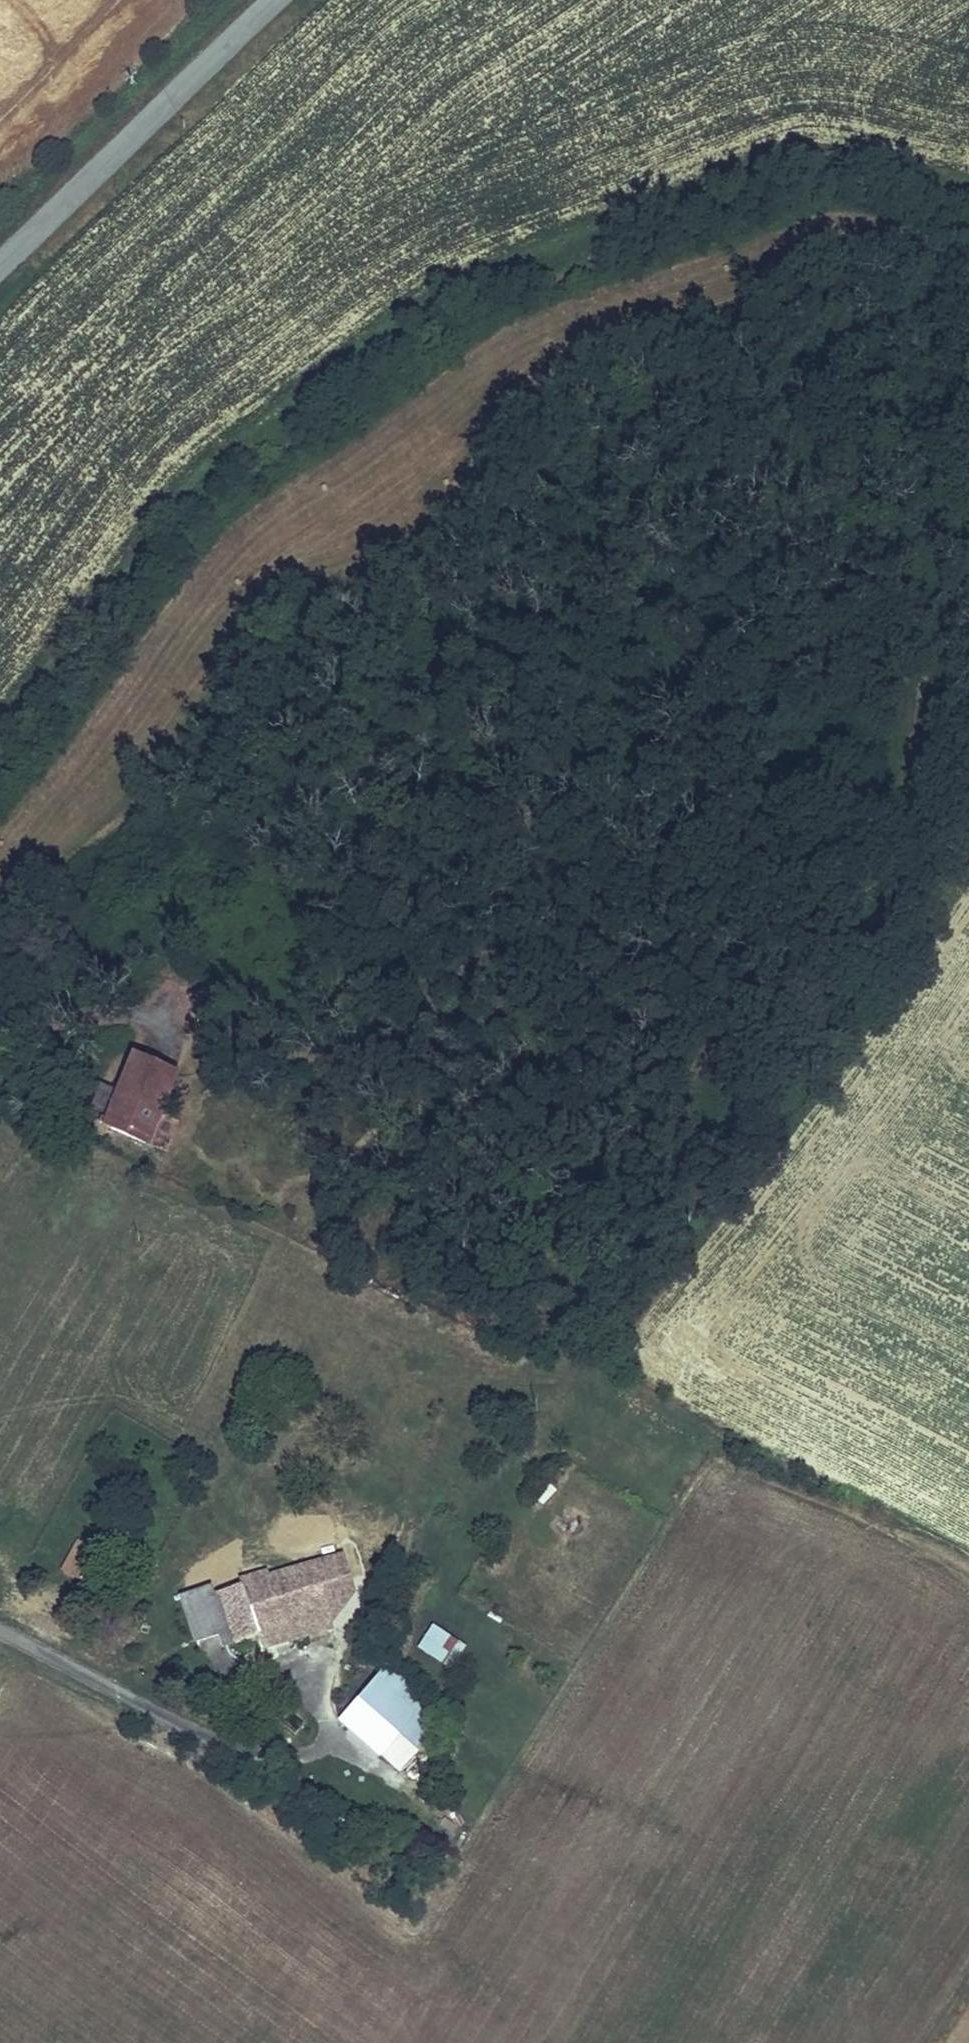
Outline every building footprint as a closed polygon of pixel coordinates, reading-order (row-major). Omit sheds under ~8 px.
[(134,1141),(165,1074),(124,1054),(92,1121),(134,1141)] [(72,1542),(63,1578),(89,1585),(98,1549),(72,1542)] [(368,1620),(344,1550),(272,1574),(270,1567),(239,1577),(242,1588),(220,1595),(217,1584),(179,1596),(195,1649),(222,1640),(225,1650),(260,1638),(265,1654),(368,1620)] [(436,1628),(422,1651),(446,1667),(461,1644),(436,1628)] [(388,1668),(359,1703),(394,1731),(402,1739),(431,1704),(388,1668)] [(378,1750),(394,1731),(359,1703),(344,1722),(378,1750)]
